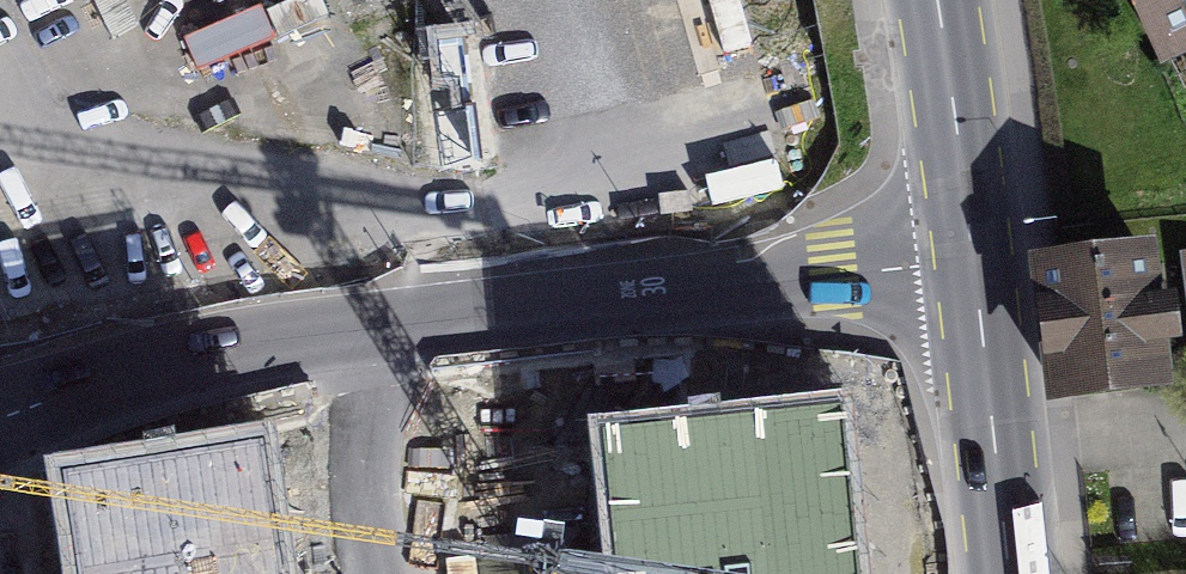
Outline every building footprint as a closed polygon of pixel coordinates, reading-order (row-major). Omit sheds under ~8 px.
[(1162,78),(1185,67),(1185,0),(1126,0),(1162,78)] [(1152,255),(1051,267),(1056,309),(1067,400),(1168,388),(1152,255)]
